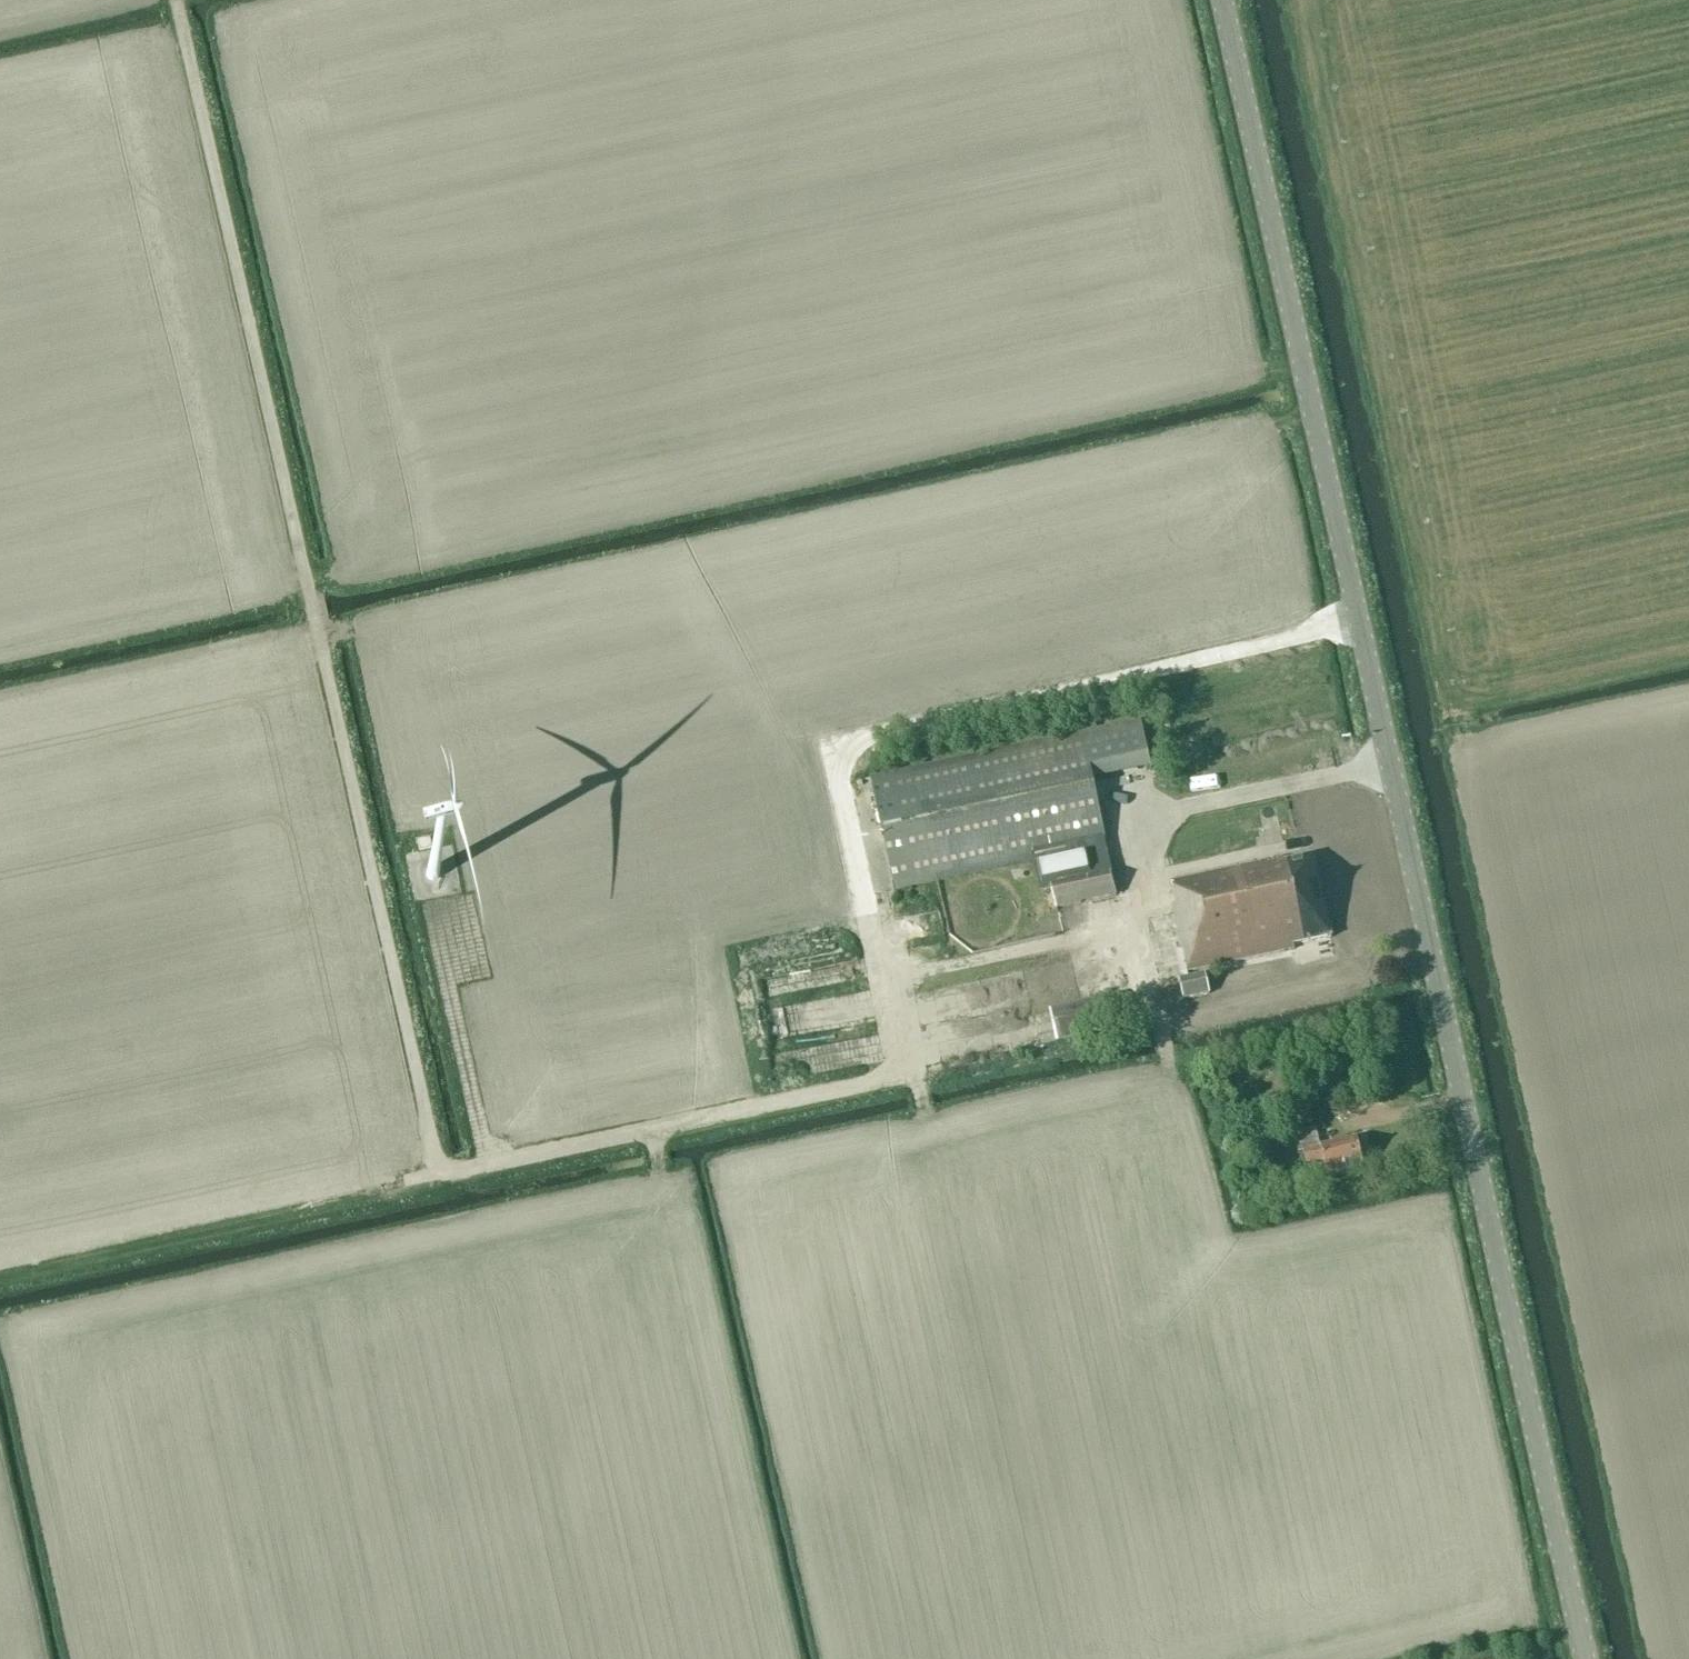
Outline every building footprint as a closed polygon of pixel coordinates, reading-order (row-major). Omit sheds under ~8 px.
[(1105,845),(1092,782),(1150,769),(1140,722),(869,779),(892,889),(1034,860),(1041,892),(1052,889),(1056,908),(1116,896),(1110,870),(1105,845)] [(1293,946),(1331,937),(1313,856),(1284,862),(1283,859),(1171,883),(1176,905),(1172,906),(1181,951),(1175,952),(1181,980),(1179,980),(1183,1000),(1209,994),(1205,974),(1188,978),(1186,973),(1294,949),(1293,946)] [(1121,903),(1133,901),(1129,872),(1116,874),(1121,903)] [(1146,937),(1137,939),(1143,964),(1152,962),(1146,937)] [(1118,995),(1076,1004),(1049,1010),(1056,1041),(1125,1026),(1118,995)] [(1362,1164),(1365,1163),(1362,1152),(1360,1153),(1357,1140),(1320,1148),(1316,1129),(1294,1133),(1298,1153),(1303,1152),(1306,1165),(1323,1161),(1327,1175),(1363,1167),(1362,1164)]
